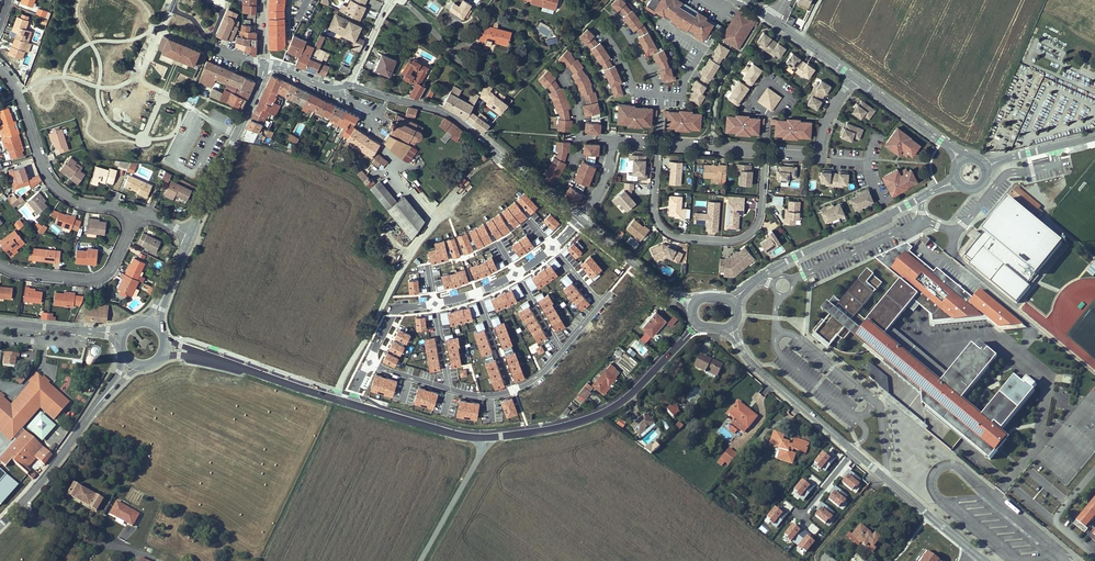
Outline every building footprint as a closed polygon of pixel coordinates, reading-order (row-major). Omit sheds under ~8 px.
[(243,7),(243,12),(255,14),(256,0),(243,0),(243,7)] [(361,11),(363,12),(366,7),(352,0),(351,0),(348,7),(343,4),(340,10),(358,19),(361,11)] [(463,18),(464,16),(468,9),(474,0),(464,0),(460,7),(455,3),(451,0),(436,0),(439,2),(463,18)] [(623,0),(615,0),(611,4),(618,10),(619,9),(625,15),(623,16),(634,30),(636,28),(641,35),(638,37),(642,44),(646,52),(649,51),(651,55),(653,54),(657,62),(659,61),(660,65),(661,69),(659,69),(662,78),(666,77),(667,82),(675,79),(674,75),(673,75),(670,67),(672,66),(670,61),(668,57),(667,57),(663,49),(658,51),(656,47),(652,39),(648,31),(643,23),(637,16),(632,9),(633,9),(626,1),(625,2),(623,0)] [(649,0),(648,3),(647,5),(664,16),(665,14),(672,18),(671,20),(678,24),(677,26),(679,27),(680,26),(687,30),(688,28),(695,32),(694,34),(703,40),(713,24),(705,19),(696,14),(681,4),(674,0),(649,0)] [(38,8),(36,14),(48,19),(51,13),(38,8)] [(234,19),(237,13),(228,9),(217,35),(220,36),(231,41),(237,27),(239,21),(234,19)] [(707,17),(698,11),(696,14),(705,19),(707,17)] [(755,20),(741,11),(723,39),(724,40),(731,44),(738,48),(755,20)] [(359,29),(361,25),(340,16),(339,18),(333,15),(329,25),(337,28),(338,26),(344,28),(342,34),(354,39),(350,48),(360,52),(365,40),(357,36),(361,29),(359,29)] [(786,21),(792,24),(795,17),(789,15),(786,21)] [(29,21),(17,17),(13,28),(18,30),(17,33),(15,37),(16,38),(18,39),(28,42),(32,31),(26,29),(29,21)] [(256,32),(255,32),(252,31),(249,31),(250,25),(242,24),(241,30),(240,36),(256,38),(256,32)] [(337,28),(329,25),(328,28),(342,34),(344,28),(338,26),(337,28)] [(492,40),(508,44),(511,32),(497,28),(493,27),(483,25),(479,39),(485,41),(484,44),(491,45),(492,40)] [(594,35),(587,29),(580,37),(586,43),(588,46),(596,56),(601,63),(602,66),(604,69),(608,77),(611,86),(613,93),(615,97),(623,95),(622,91),(619,82),(621,81),(618,73),(614,65),(612,66),(610,62),(608,58),(610,57),(605,49),(600,42),(598,43),(595,40),(592,37),(594,35)] [(769,47),(774,40),(771,38),(772,36),(768,33),(768,34),(765,32),(764,31),(757,40),(761,43),(765,46),(766,45),(769,47)] [(168,37),(164,35),(158,48),(163,50),(163,51),(177,57),(194,64),(195,63),(199,65),(204,53),(200,51),(200,50),(193,46),(183,42),(176,39),(169,36),(168,37)] [(300,37),(294,35),(288,50),(300,55),(296,64),(305,67),(314,47),(305,44),(307,40),(300,37)] [(256,38),(240,36),(237,36),(236,41),(256,46),(256,38)] [(18,39),(15,47),(13,46),(12,46),(9,54),(22,59),(25,51),(28,52),(32,44),(28,42),(18,39)] [(731,44),(724,40),(721,44),(719,43),(714,51),(716,52),(712,59),(710,58),(701,73),(703,75),(699,81),(696,80),(692,87),(695,89),(689,98),(699,104),(705,95),(701,93),(719,64),(721,65),(725,57),(724,56),(731,44)] [(778,42),(774,40),(769,47),(772,50),(776,53),(780,56),(786,47),(785,46),(782,44),(783,43),(779,40),(778,42)] [(255,56),(256,46),(236,41),(236,46),(255,56)] [(305,67),(326,75),(329,68),(321,64),(326,52),(317,48),(319,44),(316,43),(314,47),(305,67)] [(772,50),(769,47),(767,50),(774,56),(776,53),(772,50)] [(590,126),(585,127),(585,132),(600,133),(600,128),(598,128),(599,122),(601,123),(600,112),(598,112),(597,107),(600,106),(598,101),(596,96),(595,91),(592,92),(590,85),(591,84),(589,79),(587,74),(586,75),(581,69),(583,67),(580,63),(577,59),(575,60),(571,54),(571,53),(567,49),(558,59),(562,63),(563,62),(566,67),(568,65),(570,64),(573,68),(576,72),(574,73),(572,75),(575,80),(577,85),(579,90),(580,90),(582,95),(584,95),(586,94),(588,99),(589,103),(587,104),(583,105),(585,113),(588,112),(588,114),(589,114),(590,122),(590,126)] [(798,68),(803,61),(800,58),(801,56),(797,53),(796,54),(794,53),(793,52),(786,61),(790,63),(794,66),(798,68)] [(396,60),(383,55),(376,70),(390,75),(396,60)] [(412,62),(409,61),(405,67),(407,68),(405,70),(404,70),(402,73),(405,75),(403,77),(416,85),(409,97),(419,99),(426,87),(420,84),(423,77),(425,74),(429,68),(417,61),(417,60),(416,58),(414,59),(413,61),(412,62)] [(216,78),(225,82),(227,82),(230,70),(210,62),(207,61),(199,82),(200,83),(212,87),(215,82),(215,81),(216,78)] [(806,63),(803,61),(798,68),(801,71),(805,74),(808,77),(815,68),(814,67),(811,65),(812,64),(808,61),(806,63)] [(762,69),(753,63),(749,67),(747,70),(745,73),(742,78),(746,81),(750,84),(751,84),(752,83),(754,80),(755,81),(757,77),(760,74),(759,73),(761,70),(762,69)] [(798,68),(796,71),(803,76),(805,74),(801,71),(798,68)] [(238,74),(230,70),(227,82),(228,82),(235,85),(250,92),(255,81),(254,81),(238,74)] [(552,78),(554,76),(548,70),(538,79),(542,83),(544,82),(548,86),(550,89),(552,91),(554,97),(552,98),(554,103),(556,108),(557,107),(560,112),(560,116),(561,119),(560,125),(558,124),(558,130),(571,131),(572,122),(569,122),(569,120),(568,114),(568,109),(567,107),(569,106),(566,98),(563,90),(561,91),(560,88),(557,84),(554,79),(552,78)] [(278,110),(281,105),(278,104),(281,98),(278,96),(276,95),(283,80),(272,75),(264,92),(271,96),(267,103),(274,106),(273,107),(278,110)] [(283,80),(276,95),(278,96),(279,92),(286,95),(286,96),(289,97),(287,101),(290,103),(292,99),(298,87),(283,80)] [(731,92),(727,98),(737,104),(738,102),(740,103),(745,96),(743,95),(745,93),(749,88),(748,87),(744,84),(739,81),(738,80),(734,86),(735,87),(731,92)] [(827,89),(829,86),(830,85),(820,80),(818,84),(815,88),(816,88),(814,92),(822,96),(824,93),(826,94),(829,90),(827,89)] [(235,85),(228,82),(220,99),(242,108),(247,99),(232,91),(235,85)] [(479,96),(501,113),(509,104),(491,90),(493,87),(486,83),(481,92),(479,95),(479,96)] [(247,99),(250,92),(235,85),(232,91),(247,99)] [(473,107),(474,106),(468,103),(457,97),(461,90),(453,86),(443,106),(466,119),(473,107)] [(209,94),(219,98),(222,92),(212,87),(209,94)] [(310,93),(298,87),(292,99),(304,104),(310,93)] [(781,99),(767,89),(758,102),(771,112),(781,99)] [(479,96),(479,95),(477,93),(474,91),(468,103),(474,106),(479,96)] [(264,92),(255,112),(266,117),(273,120),(278,110),(273,107),(274,106),(267,103),(271,96),(264,92)] [(820,100),(822,96),(814,92),(812,96),(811,95),(809,100),(807,103),(816,109),(817,108),(819,105),(820,106),(822,101),(820,100)] [(196,104),(199,97),(190,93),(187,100),(196,104)] [(302,108),(312,113),(320,98),(310,93),(304,104),(302,108)] [(346,110),(320,98),(312,113),(329,121),(330,118),(336,121),(338,122),(340,116),(343,117),(346,110)] [(872,114),(875,109),(861,99),(858,104),(856,102),(853,106),(854,107),(852,110),(851,111),(860,118),(863,114),(864,115),(867,111),(872,114)] [(401,114),(406,116),(408,107),(394,104),(392,110),(401,114)] [(628,117),(629,105),(619,104),(618,123),(628,123),(635,124),(635,126),(642,127),(642,125),(647,125),(647,120),(651,120),(651,116),(652,115),(652,110),(652,108),(633,107),(633,115),(639,115),(639,117),(628,117)] [(634,105),(629,105),(628,117),(639,117),(639,115),(633,115),(633,107),(634,105)] [(408,107),(406,116),(415,119),(418,109),(408,107)] [(473,112),(475,109),(473,107),(466,119),(483,131),(489,125),(473,112)] [(1,116),(10,113),(8,108),(0,110),(0,111),(1,116)] [(334,124),(333,126),(337,128),(340,124),(344,125),(339,135),(342,136),(343,134),(350,121),(355,123),(359,116),(346,110),(343,117),(340,116),(338,122),(336,121),(334,124)] [(683,128),(696,129),(696,124),(700,124),(701,113),(686,112),(686,110),(680,110),(679,112),(668,111),(668,116),(667,122),(672,123),(671,127),(675,127),(675,129),(683,129),(683,128)] [(263,124),(266,117),(255,112),(251,119),(263,124)] [(16,129),(14,124),(14,121),(11,113),(10,113),(1,116),(0,116),(3,125),(7,137),(18,133),(20,133),(18,129),(16,129)] [(405,118),(401,115),(401,114),(400,115),(399,115),(397,119),(395,118),(394,118),(393,119),(392,119),(391,118),(391,119),(390,120),(391,121),(392,121),(391,123),(390,123),(389,125),(390,125),(389,127),(393,129),(390,133),(391,133),(391,134),(392,134),(396,136),(397,136),(397,137),(397,136),(402,139),(403,139),(408,141),(408,142),(409,141),(412,143),(413,144),(413,143),(415,144),(417,140),(419,139),(420,139),(421,139),(421,138),(422,135),(423,135),(422,134),(421,132),(421,131),(421,130),(423,127),(418,124),(417,123),(416,123),(412,121),(412,120),(411,120),(406,118),(406,117),(405,118)] [(727,115),(726,126),(730,126),(729,131),(742,132),(742,134),(750,134),(750,133),(754,133),(754,129),(758,129),(759,122),(759,118),(748,117),(748,115),(742,115),(742,116),(727,115)] [(446,129),(448,130),(453,134),(458,127),(454,125),(449,121),(444,118),(439,125),(446,130),(446,129)] [(787,119),(776,119),(775,123),(775,130),(779,130),(779,134),(783,135),(783,137),(791,137),(791,135),(806,136),(806,133),(810,133),(811,121),(793,120),(793,118),(787,118),(787,119)] [(251,119),(247,127),(258,132),(263,124),(251,119)] [(305,125),(298,121),(292,132),(299,136),(305,125)] [(347,140),(360,149),(369,136),(353,126),(355,123),(350,121),(343,134),(348,138),(347,140)] [(860,134),(862,128),(846,122),(844,127),(842,126),(840,131),(842,131),(840,134),(840,136),(850,140),(852,136),(854,137),(856,132),(860,134)] [(247,127),(242,139),(249,140),(259,142),(263,133),(261,133),(258,132),(247,127)] [(448,130),(443,136),(448,139),(451,136),(457,141),(464,132),(458,127),(453,134),(448,130)] [(51,132),(53,141),(56,149),(59,148),(60,152),(68,149),(62,129),(59,130),(54,131),(51,132)] [(891,145),(889,147),(898,154),(900,151),(901,150),(904,152),(903,154),(907,156),(909,153),(912,156),(917,148),(915,146),(917,143),(907,136),(908,135),(901,130),(900,132),(896,129),(886,142),(891,145)] [(274,133),(269,130),(266,135),(271,138),(274,133)] [(18,139),(20,138),(18,133),(7,137),(3,138),(2,139),(5,147),(7,147),(9,151),(11,158),(12,159),(23,155),(22,150),(18,139)] [(297,143),(299,139),(289,134),(287,138),(297,143)] [(396,153),(402,157),(410,146),(411,145),(403,141),(395,137),(389,134),(384,142),(396,154),(396,153)] [(375,152),(380,144),(369,136),(360,149),(375,159),(380,163),(384,165),(388,161),(378,153),(377,154),(375,152)] [(555,179),(557,176),(558,177),(561,172),(564,167),(562,166),(564,162),(565,157),(567,152),(567,148),(569,148),(570,142),(557,141),(556,145),(556,151),(559,151),(557,155),(557,158),(554,157),(552,162),(548,169),(545,174),(547,176),(545,178),(551,184),(555,179)] [(599,144),(584,143),(584,151),(587,151),(587,154),(586,158),(585,162),(584,164),(581,163),(578,170),(575,177),(578,178),(577,181),(578,181),(576,185),(574,188),(573,188),(571,190),(569,188),(564,194),(575,203),(578,200),(577,198),(580,194),(583,189),(586,184),(588,179),(590,180),(592,176),(594,171),(592,170),(594,165),(595,160),(596,154),(597,149),(599,149),(599,144)] [(416,151),(410,146),(402,157),(409,162),(416,151)] [(646,154),(635,154),(634,159),(633,173),(628,172),(628,177),(646,179),(647,174),(645,173),(645,166),(646,154)] [(71,178),(78,184),(85,174),(80,171),(79,170),(78,171),(77,170),(79,168),(75,165),(77,163),(77,162),(71,158),(67,163),(66,163),(61,170),(65,173),(66,172),(71,175),(72,173),(73,175),(72,176),(71,178)] [(683,161),(670,160),(669,166),(671,166),(670,183),(681,184),(683,161)] [(128,169),(131,163),(131,162),(117,161),(116,164),(128,169)] [(751,164),(740,163),(740,169),(739,184),(751,184),(751,178),(750,178),(750,176),(751,176),(752,170),(750,170),(751,164)] [(722,171),(722,165),(718,164),(718,165),(704,164),(703,175),(705,176),(725,178),(726,171),(722,171)] [(29,179),(27,173),(26,170),(28,169),(27,165),(14,169),(15,174),(18,183),(29,179)] [(796,172),(796,166),(779,165),(779,170),(777,170),(776,175),(778,175),(777,178),(777,179),(788,180),(789,176),(791,177),(791,171),(796,172)] [(97,184),(99,181),(99,179),(100,180),(101,181),(105,183),(106,181),(114,183),(117,170),(110,168),(109,170),(96,166),(91,182),(97,184)] [(884,179),(891,193),(895,191),(896,193),(904,189),(903,188),(914,183),(912,179),(915,178),(911,170),(907,171),(906,168),(902,170),(903,172),(899,173),(899,172),(897,169),(887,174),(888,177),(884,179)] [(366,184),(370,179),(361,169),(358,172),(357,170),(355,172),(366,184)] [(820,182),(824,182),(830,182),(830,181),(838,182),(838,183),(843,183),(847,184),(848,172),(847,172),(844,172),(844,171),(839,170),(839,173),(830,172),(831,170),(826,169),(825,171),(822,171),(821,170),(820,182)] [(165,171),(162,178),(168,181),(172,175),(165,171)] [(15,174),(11,175),(15,189),(20,187),(18,183),(15,174)] [(32,188),(42,180),(39,175),(29,179),(30,184),(32,188)] [(147,197),(152,185),(129,175),(125,185),(129,187),(130,186),(139,190),(137,193),(147,197)] [(370,187),(375,182),(371,178),(370,179),(366,184),(370,187)] [(411,179),(409,181),(421,195),(424,193),(411,179)] [(171,181),(165,193),(174,197),(175,194),(187,200),(192,190),(171,181)] [(397,201),(380,181),(371,189),(412,239),(425,221),(404,196),(397,201)] [(1017,187),(1016,188),(1040,208),(1041,207),(1017,187)] [(1038,219),(1042,214),(1037,211),(1038,210),(1040,208),(1016,188),(1014,191),(1012,193),(1011,192),(1007,197),(1011,199),(1036,220),(1038,219)] [(627,210),(636,203),(624,189),(616,197),(620,202),(627,210)] [(851,203),(855,211),(862,208),(861,206),(867,204),(873,201),(869,190),(866,192),(865,190),(858,193),(859,195),(856,196),(850,199),(851,203)] [(39,214),(48,206),(44,202),(39,197),(41,195),(39,192),(28,201),(29,202),(35,210),(39,214)] [(682,196),(670,195),(669,205),(671,205),(670,215),(675,215),(680,215),(680,217),(685,217),(686,208),(681,207),(682,196)] [(773,195),(773,203),(783,203),(783,195),(773,195)] [(14,207),(20,202),(18,198),(15,200),(11,203),(14,207)] [(960,257),(1017,305),(1066,245),(1011,199),(960,257)] [(799,201),(788,200),(787,208),(787,217),(784,217),(784,223),(794,224),(794,218),(798,218),(799,201)] [(719,201),(708,201),(707,213),(695,212),(694,222),(707,223),(706,226),(717,227),(719,201)] [(744,208),(744,202),(728,201),(726,228),(738,229),(739,214),(739,208),(744,208)] [(32,212),(35,210),(29,202),(26,205),(32,212)] [(838,218),(845,215),(841,207),(840,203),(834,206),(831,207),(830,205),(823,208),(823,210),(821,211),(825,222),(832,219),(838,217),(838,218)] [(57,217),(55,223),(63,226),(71,229),(72,227),(75,218),(76,216),(72,215),(71,216),(59,212),(57,217)] [(82,221),(75,218),(72,227),(78,230),(82,221)] [(105,235),(106,223),(99,222),(92,221),(92,218),(88,218),(86,232),(87,232),(97,234),(105,235)] [(645,228),(634,219),(626,228),(640,240),(649,229),(646,226),(645,228)] [(766,223),(769,229),(777,225),(774,219),(766,223)] [(43,234),(47,227),(44,224),(42,227),(39,231),(39,232),(43,234)] [(15,230),(0,241),(0,242),(11,256),(18,251),(17,248),(25,242),(19,234),(18,234),(15,230)] [(780,243),(772,230),(768,233),(770,236),(760,242),(766,252),(780,243)] [(143,233),(138,243),(156,252),(161,241),(143,233)] [(922,243),(923,243),(926,246),(931,241),(925,236),(923,239),(922,238),(920,238),(920,239),(920,240),(921,241),(922,242),(922,243)] [(631,238),(628,242),(634,247),(637,244),(631,238)] [(650,249),(654,258),(662,254),(672,259),(678,263),(683,253),(676,250),(667,246),(662,244),(650,249)] [(893,328),(909,308),(915,314),(921,308),(929,312),(932,315),(933,323),(983,317),(985,315),(999,328),(1025,327),(981,291),(974,298),(940,271),(935,278),(926,270),(925,271),(923,269),(924,268),(917,262),(915,265),(906,257),(904,255),(906,253),(908,255),(910,252),(913,248),(908,244),(876,259),(901,280),(867,322),(858,314),(884,283),(869,270),(842,303),(835,298),(825,310),(834,318),(829,325),(824,321),(815,333),(831,346),(839,336),(845,342),(850,336),(922,395),(924,397),(924,407),(991,463),(1010,440),(1004,435),(1037,394),(1016,380),(984,419),(962,401),(999,361),(977,340),(947,377),(893,328)] [(754,259),(744,247),(739,251),(739,254),(734,257),(732,254),(729,256),(729,263),(725,263),(725,258),(719,258),(719,270),(724,271),(724,272),(729,272),(731,271),(735,271),(741,266),(743,268),(754,259)] [(29,259),(38,260),(60,262),(61,251),(39,249),(33,248),(29,259)] [(96,261),(98,249),(88,248),(88,251),(77,250),(76,262),(86,263),(86,260),(96,261)] [(131,265),(128,270),(127,270),(125,274),(137,279),(139,275),(145,263),(135,258),(131,265)] [(719,270),(718,274),(733,275),(743,268),(741,266),(735,271),(731,271),(729,272),(724,272),(724,271),(719,270)] [(125,274),(123,278),(118,288),(136,297),(140,289),(135,287),(139,280),(137,279),(125,274)] [(444,288),(452,287),(451,280),(443,281),(444,288)] [(12,299),(13,288),(0,286),(0,297),(12,299)] [(24,300),(41,302),(43,292),(35,291),(29,290),(29,288),(30,287),(25,286),(24,300)] [(71,291),(71,294),(64,293),(55,292),(54,304),(74,306),(74,302),(75,294),(75,292),(71,291)] [(78,294),(77,303),(82,303),(83,301),(85,295),(78,294)] [(86,321),(108,322),(109,307),(87,305),(86,321)] [(53,313),(48,312),(47,320),(55,320),(55,316),(52,316),(53,313)] [(666,321),(656,312),(643,327),(644,328),(642,329),(646,332),(647,331),(652,335),(659,327),(660,328),(666,321)] [(930,326),(987,322),(999,332),(1029,330),(1025,327),(999,328),(985,315),(983,317),(933,323),(932,315),(929,312),(930,326)] [(673,313),(667,322),(672,325),(678,316),(673,313)] [(415,321),(416,329),(426,327),(425,319),(415,321)] [(646,342),(652,335),(647,331),(641,338),(646,342)] [(630,347),(627,350),(633,355),(636,352),(630,347)] [(19,359),(19,355),(4,353),(3,366),(14,367),(15,359),(19,359)] [(626,353),(617,362),(628,373),(637,364),(626,353)] [(90,356),(88,357),(87,357),(86,358),(86,359),(86,361),(86,362),(87,364),(88,365),(89,365),(91,365),(92,365),(93,364),(94,363),(95,361),(95,360),(94,358),(94,357),(92,356),(91,356),(90,356)] [(721,365),(711,361),(711,362),(700,356),(695,367),(705,371),(706,369),(717,374),(721,365)] [(606,369),(611,373),(615,368),(610,364),(606,369)] [(606,369),(593,384),(604,394),(611,386),(609,384),(620,372),(615,368),(611,373),(606,369)] [(31,384),(38,376),(36,374),(29,382),(31,384)] [(1056,374),(1055,382),(1072,383),(1072,375),(1056,374)] [(16,441),(6,452),(12,457),(24,467),(37,451),(47,460),(51,455),(21,428),(40,408),(46,414),(54,420),(69,403),(47,384),(42,379),(38,376),(31,384),(35,387),(28,393),(25,390),(11,407),(5,402),(3,403),(0,400),(0,427),(16,441)] [(590,390),(593,387),(587,382),(578,393),(581,395),(579,397),(581,399),(583,397),(585,398),(591,392),(590,390)] [(35,387),(31,384),(25,390),(28,393),(35,387)] [(756,417),(737,402),(728,414),(735,419),(731,424),(743,432),(746,428),(747,429),(756,417)] [(678,412),(677,407),(672,405),(667,410),(673,417),(678,412)] [(645,414),(631,427),(639,436),(653,423),(645,414)] [(41,441),(53,427),(40,415),(28,428),(41,441)] [(619,419),(616,424),(623,428),(626,423),(619,419)] [(731,426),(729,429),(735,434),(737,430),(731,426)] [(798,440),(797,444),(792,443),(791,445),(790,449),(787,448),(788,444),(789,443),(781,440),(783,435),(773,432),(769,443),(774,445),(773,447),(781,450),(778,459),(791,463),(794,454),(791,454),(792,450),(804,454),(806,448),(806,447),(806,446),(807,446),(808,444),(798,440)] [(644,449),(651,454),(659,447),(656,443),(652,446),(650,444),(644,449)] [(724,462),(728,465),(736,456),(728,450),(717,463),(721,466),(724,462)] [(824,450),(812,464),(824,473),(835,459),(826,452),(824,450)] [(840,481),(855,493),(859,488),(856,486),(862,480),(849,470),(840,481)] [(803,502),(815,486),(802,477),(791,493),(803,502)] [(68,495),(96,511),(103,499),(75,483),(68,495)] [(840,507),(848,496),(835,486),(826,497),(840,507)] [(137,510),(113,497),(104,515),(107,516),(128,527),(137,510)] [(832,515),(834,512),(822,502),(813,514),(827,525),(834,516),(832,515)] [(777,505),(763,520),(768,524),(770,522),(776,528),(788,515),(777,505)] [(1094,517),(1094,511),(1090,508),(1087,512),(1085,515),(1083,514),(1078,520),(1077,520),(1074,524),(1085,533),(1088,529),(1085,526),(1086,524),(1087,525),(1091,521),(1094,517)] [(757,520),(751,515),(747,520),(754,524),(757,520)] [(804,556),(815,541),(807,534),(808,533),(793,522),(782,536),(797,547),(795,549),(804,556)] [(765,535),(769,531),(762,524),(758,528),(765,535)] [(851,536),(871,552),(876,547),(874,545),(879,538),(874,534),(873,535),(860,525),(851,536)] [(984,539),(981,542),(996,553),(998,551),(984,539)] [(805,560),(806,560),(812,553),(809,551),(803,559),(805,560)] [(854,560),(867,560),(857,552),(851,558),(854,560)]
